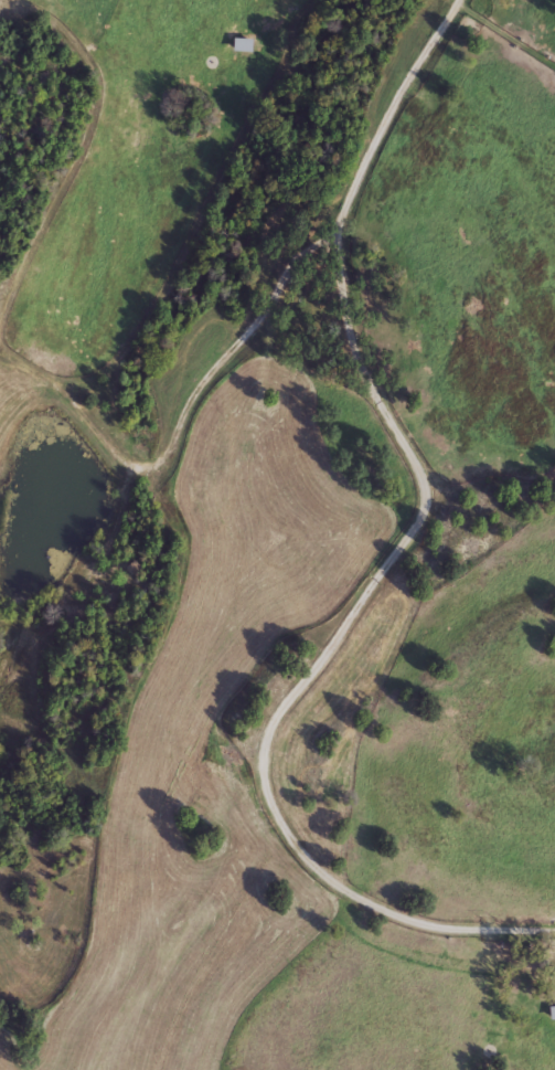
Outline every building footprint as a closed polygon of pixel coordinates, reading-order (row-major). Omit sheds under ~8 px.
[(232,51),(233,39),(250,40),(249,53),(232,51)]
